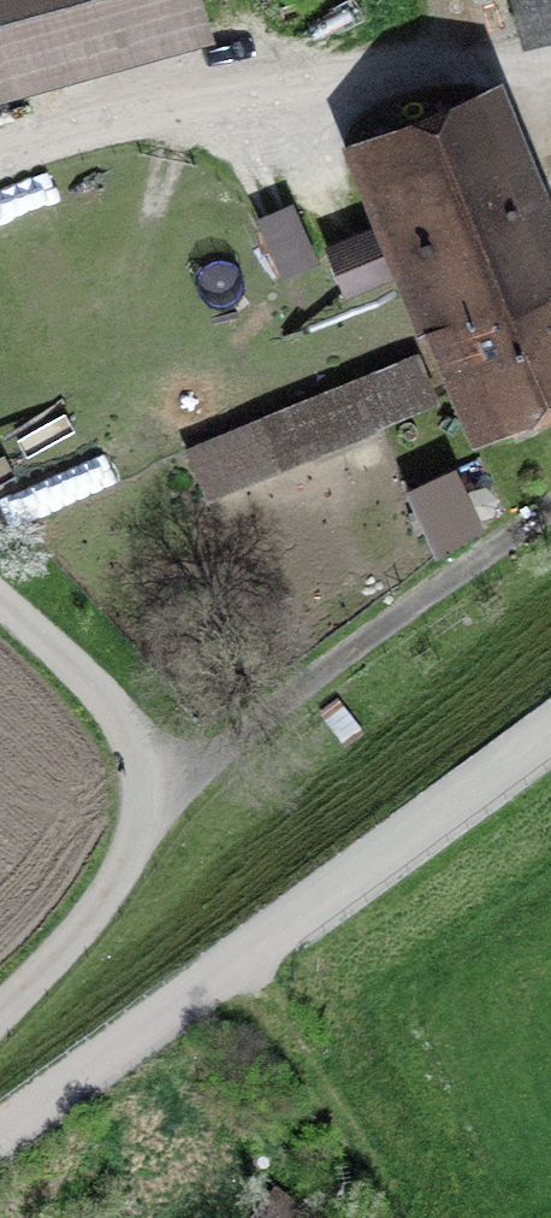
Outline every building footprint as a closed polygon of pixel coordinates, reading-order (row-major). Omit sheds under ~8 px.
[(191,0),(0,0),(0,112),(1,114),(207,56),(191,0)] [(524,56),(550,49),(550,0),(511,0),(524,56)] [(488,108),(356,160),(462,429),(550,394),(550,267),(488,108)] [(415,364),(189,461),(212,513),(437,416),(415,364)] [(463,452),(414,470),(437,535),(487,517),(463,452)] [(264,1217),(296,1217),(276,1202),(264,1217)]
